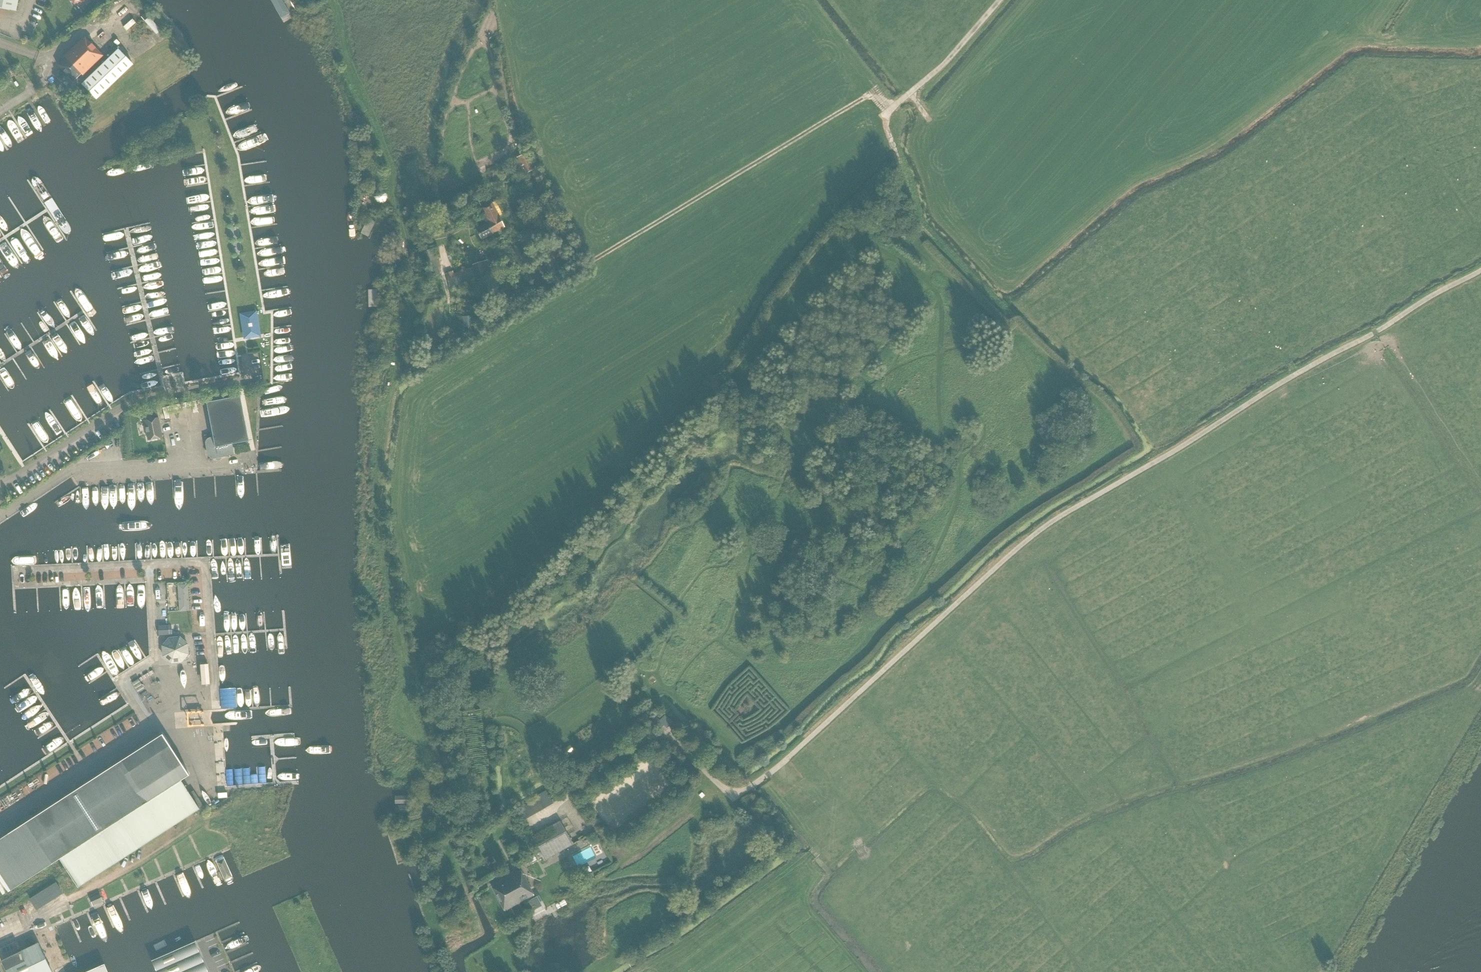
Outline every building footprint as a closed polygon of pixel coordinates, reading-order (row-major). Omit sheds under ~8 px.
[(16,11),(18,0),(0,0),(0,8),(16,11)] [(65,57),(57,65),(64,72),(73,82),(81,74),(83,75),(103,56),(90,42),(84,37),(64,56),(65,57)] [(87,80),(81,85),(95,99),(132,65),(130,62),(119,50),(107,60),(87,80)] [(527,153),(514,159),(518,167),(523,165),(526,172),(534,168),(527,153)] [(503,228),(505,227),(492,202),(481,208),(488,222),(487,222),(488,223),(476,229),(481,239),(502,228),(504,231),(503,228)] [(526,214),(521,216),(524,221),(531,216),(529,212),(526,214)] [(375,222),(368,219),(361,234),(368,237),(375,222)] [(477,280),(486,277),(482,262),(472,265),(477,280)] [(471,268),(453,274),(452,271),(445,273),(449,287),(475,279),(471,268)] [(244,340),(261,337),(257,311),(239,314),(244,340)] [(463,327),(472,327),(471,316),(462,317),(463,327)] [(212,458),(214,458),(232,455),(230,445),(249,441),(240,396),(206,403),(213,438),(210,438),(208,439),(207,440),(206,442),(206,444),(208,454),(208,456),(210,457),(212,458)] [(161,422),(167,421),(165,409),(159,411),(161,422)] [(148,440),(162,438),(157,412),(153,413),(154,419),(144,421),(148,440)] [(179,611),(189,610),(187,584),(177,584),(179,611)] [(171,635),(171,626),(162,626),(162,635),(171,635)] [(185,661),(187,658),(186,657),(188,655),(187,644),(179,638),(169,638),(162,646),(163,656),(171,663),(181,662),(183,660),(185,661)] [(181,781),(189,775),(162,734),(0,839),(0,882),(7,893),(59,859),(78,888),(199,809),(202,813),(206,810),(193,790),(189,793),(181,781)] [(545,790),(537,795),(538,797),(544,808),(553,803),(545,790)] [(538,797),(527,804),(533,814),(544,808),(538,797)] [(408,812),(408,804),(395,805),(395,812),(408,812)] [(522,821),(533,814),(527,804),(516,810),(522,821)] [(544,860),(573,844),(560,820),(531,837),(544,860)] [(491,886),(504,910),(523,900),(527,908),(530,907),(532,911),(542,906),(537,896),(534,898),(533,895),(520,870),(491,886)] [(61,893),(56,884),(30,900),(36,909),(61,893)] [(92,906),(103,901),(99,893),(89,898),(92,906)] [(199,952),(195,942),(151,961),(156,971),(199,952)] [(38,943),(1,961),(7,971),(52,971),(38,943)] [(199,952),(156,971),(180,971),(204,962),(199,952)] [(208,971),(204,962),(180,971),(208,971)]
